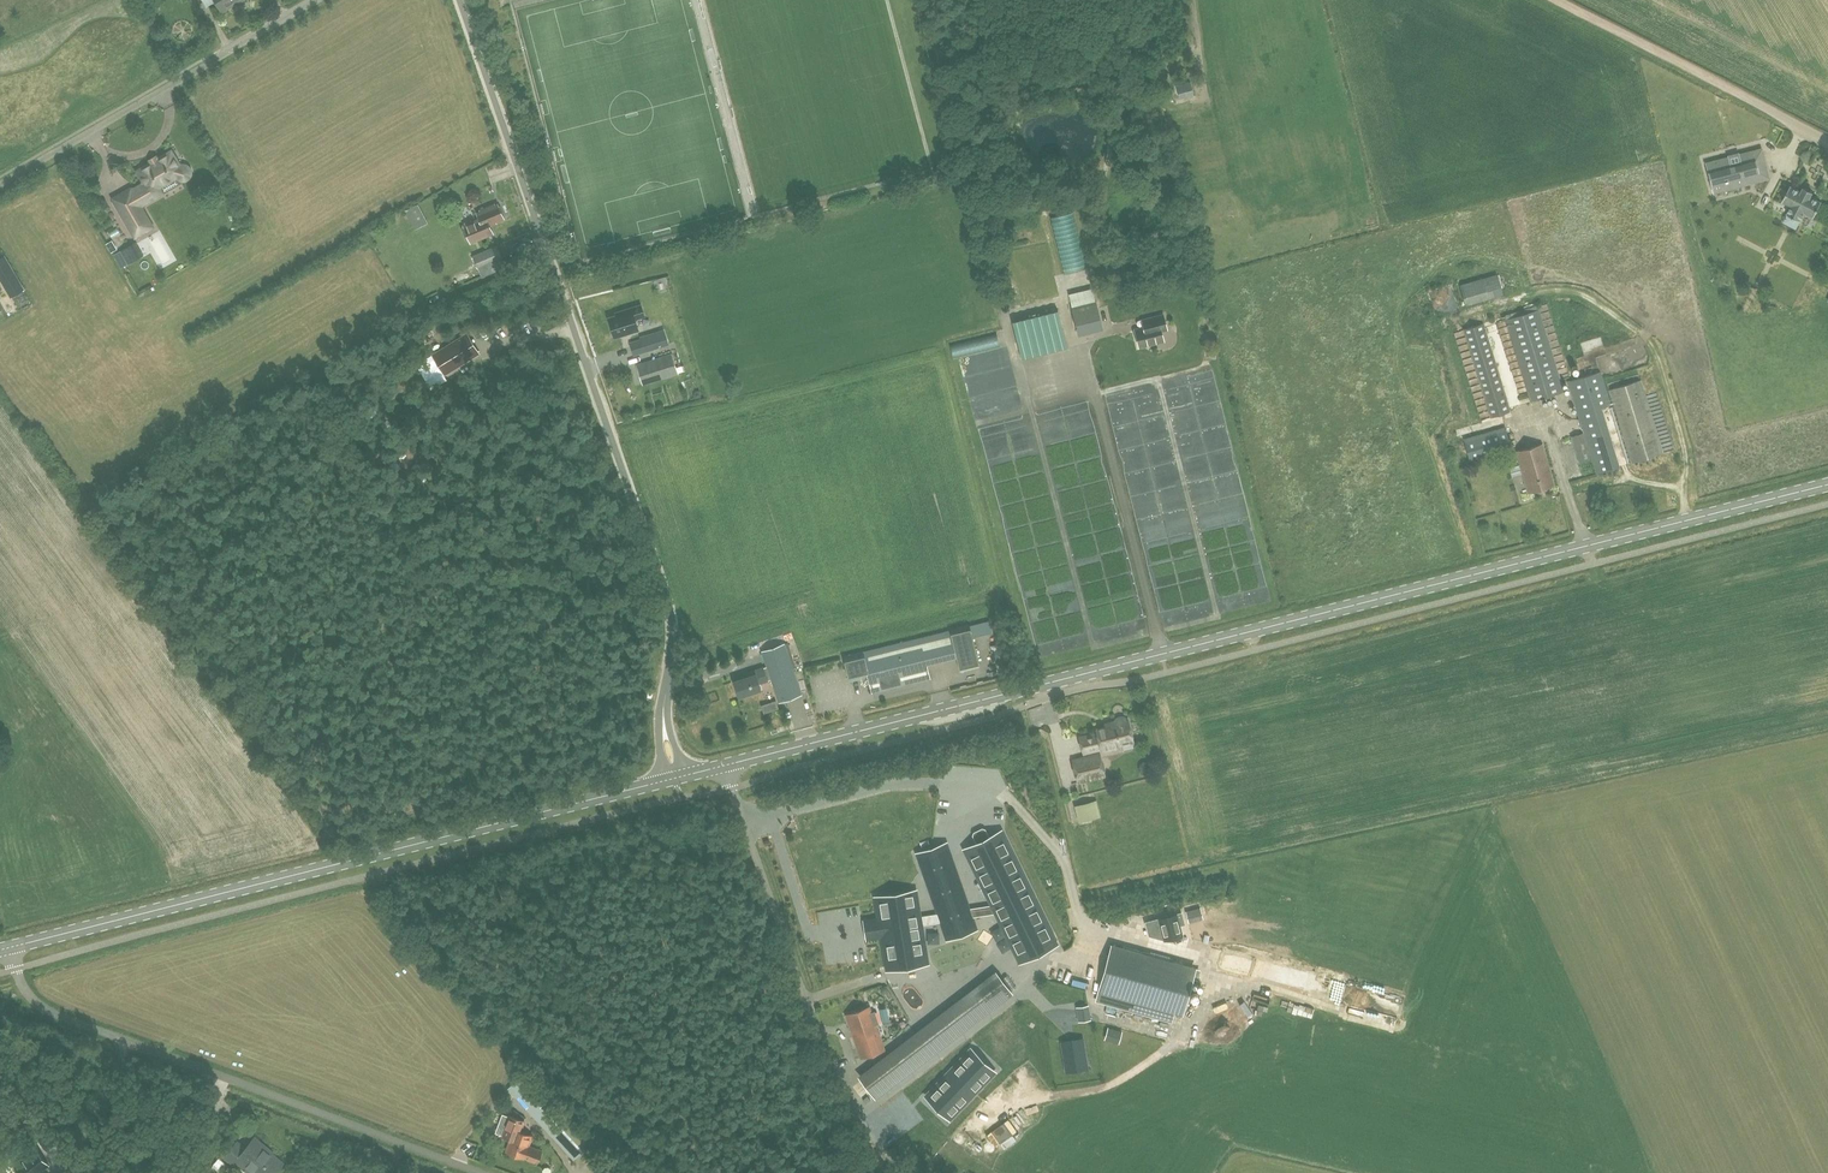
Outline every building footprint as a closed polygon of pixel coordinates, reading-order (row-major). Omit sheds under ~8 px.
[(222,12),(242,0),(215,0),(222,12)] [(1177,84),(1180,96),(1193,92),(1191,80),(1177,84)] [(158,159),(151,163),(138,170),(145,183),(137,187),(131,190),(130,189),(114,198),(121,211),(135,236),(152,226),(140,205),(145,202),(162,192),(158,186),(177,176),(179,178),(181,179),(182,179),(184,179),(187,178),(189,176),(190,174),(190,171),(189,169),(188,167),(185,165),(183,165),(180,166),(176,160),(176,158),(174,153),(172,153),(171,151),(169,152),(168,152),(163,154),(163,156),(158,159)] [(1706,163),(1711,184),(1744,175),(1746,183),(1769,177),(1766,168),(1758,171),(1755,159),(1752,160),(1750,151),(1739,154),(1738,153),(1728,155),(1728,157),(1706,163)] [(1792,205),(1787,214),(1783,222),(1796,228),(1805,212),(1814,217),(1821,202),(1810,196),(1812,192),(1803,188),(1802,191),(1790,185),(1782,201),(1792,205)] [(470,238),(471,242),(493,233),(490,225),(497,222),(496,221),(504,217),(503,215),(505,215),(501,205),(499,206),(498,204),(495,205),(495,203),(480,209),(481,211),(478,212),(480,218),(472,221),(471,220),(465,222),(466,224),(464,225),(466,229),(463,230),(466,239),(470,238)] [(418,204),(412,207),(419,220),(425,216),(418,204)] [(1073,212),(1050,217),(1064,273),(1087,268),(1073,212)] [(144,244),(160,238),(157,232),(142,238),(144,244)] [(122,266),(140,256),(132,244),(115,254),(122,266)] [(473,255),(476,263),(481,277),(505,266),(502,257),(497,245),(473,255)] [(0,259),(0,264),(21,293),(33,284),(9,252),(0,259)] [(137,271),(141,278),(149,274),(146,267),(137,271)] [(1078,329),(1101,324),(1095,300),(1072,306),(1078,329)] [(1564,391),(1538,305),(1505,315),(1532,401),(1564,391)] [(623,311),(624,314),(610,318),(615,335),(638,328),(635,317),(644,314),(641,306),(623,311)] [(1022,358),(1067,347),(1058,309),(1012,321),(1022,358)] [(1135,329),(1139,346),(1164,340),(1161,330),(1167,328),(1164,314),(1143,320),(1145,327),(1135,329)] [(1482,323),(1464,329),(1491,417),(1510,411),(1482,323)] [(651,337),(653,343),(671,336),(669,331),(651,337)] [(1000,347),(996,332),(950,343),(953,358),(1000,347)] [(433,354),(445,374),(479,353),(467,333),(433,354)] [(641,339),(630,342),(634,355),(645,351),(641,339)] [(678,373),(672,354),(638,365),(643,384),(678,373)] [(1569,381),(1579,413),(1610,404),(1611,404),(1601,371),(1569,381)] [(1641,379),(1609,389),(1632,462),(1663,453),(1641,379)] [(1505,427),(1463,438),(1470,462),(1512,451),(1505,427)] [(1542,444),(1516,451),(1523,474),(1525,474),(1527,480),(1525,481),(1528,492),(1554,485),(1550,471),(1548,472),(1546,467),(1549,466),(1542,444)] [(863,681),(867,684),(871,683),(873,692),(930,678),(927,664),(957,656),(961,670),(980,665),(970,625),(844,656),(850,680),(862,678),(863,681)] [(759,683),(768,680),(772,679),(780,702),(802,694),(785,644),(763,651),(768,666),(764,668),(742,675),(743,678),(735,681),(740,696),(761,689),(759,683)] [(775,701),(762,705),(764,713),(778,708),(775,701)] [(1133,740),(1128,721),(1127,720),(1127,719),(1126,718),(1125,718),(1124,717),(1123,717),(1122,717),(1120,717),(1119,717),(1118,717),(1117,718),(1116,719),(1116,720),(1115,721),(1115,722),(1108,723),(1106,726),(1097,729),(1098,733),(1080,737),(1084,753),(1102,748),(1103,751),(1121,746),(1120,743),(1133,740)] [(1105,775),(1100,754),(1074,760),(1079,781),(1105,775)] [(993,801),(981,802),(982,818),(994,817),(993,801)] [(1102,818),(1100,801),(1080,803),(1082,820),(1102,818)] [(1021,961),(1055,944),(1000,832),(966,849),(993,905),(969,909),(972,916),(997,912),(1021,961)] [(917,854),(938,914),(919,917),(914,891),(877,897),(888,968),(926,962),(920,924),(941,921),(947,938),(976,928),(972,916),(969,909),(947,844),(917,854)] [(1076,867),(1055,873),(1057,879),(1065,876),(1069,890),(1076,888),(1075,883),(1080,881),(1076,867)] [(1159,919),(1164,940),(1182,935),(1180,925),(1184,923),(1181,912),(1159,919)] [(1208,932),(1194,927),(1190,938),(1204,943),(1208,932)] [(1182,1014),(1195,964),(1110,942),(1097,991),(1182,1014)] [(891,1095),(913,1089),(1008,1014),(1005,1004),(1017,994),(1015,987),(994,961),(990,962),(971,977),(960,980),(965,986),(966,990),(959,992),(957,986),(956,987),(945,990),(931,1001),(936,1006),(942,1004),(944,1011),(929,1023),(932,1031),(927,1032),(929,1038),(869,1085),(881,1101),(887,1096),(891,1095)] [(1077,1019),(1090,1018),(1088,1003),(1075,1005),(1077,1019)] [(871,1006),(846,1015),(861,1058),(886,1049),(877,1024),(880,1023),(875,1011),(873,1012),(871,1006)] [(1366,1022),(1395,1029),(1398,1017),(1369,1010),(1366,1022)] [(1078,1062),(1085,1060),(1082,1039),(1062,1042),(1067,1071),(1079,1069),(1078,1062)] [(964,1086),(973,1093),(994,1071),(972,1049),(926,1096),(949,1118),(970,1096),(962,1088),(964,1086)] [(508,1088),(575,1160),(593,1143),(526,1071),(508,1088)] [(524,1158),(524,1157),(538,1162),(542,1151),(529,1146),(532,1136),(520,1132),(524,1121),(510,1115),(509,1117),(503,1114),(499,1124),(506,1126),(502,1135),(512,1139),(507,1151),(524,1158)] [(50,1141),(43,1132),(36,1138),(43,1146),(50,1141)] [(236,1145),(239,1142),(238,1142),(225,1157),(235,1166),(238,1162),(251,1172),(275,1172),(283,1163),(272,1153),(273,1152),(256,1137),(244,1151),(236,1145)] [(14,1166),(20,1172),(44,1172),(41,1170),(48,1164),(36,1149),(14,1166)]
